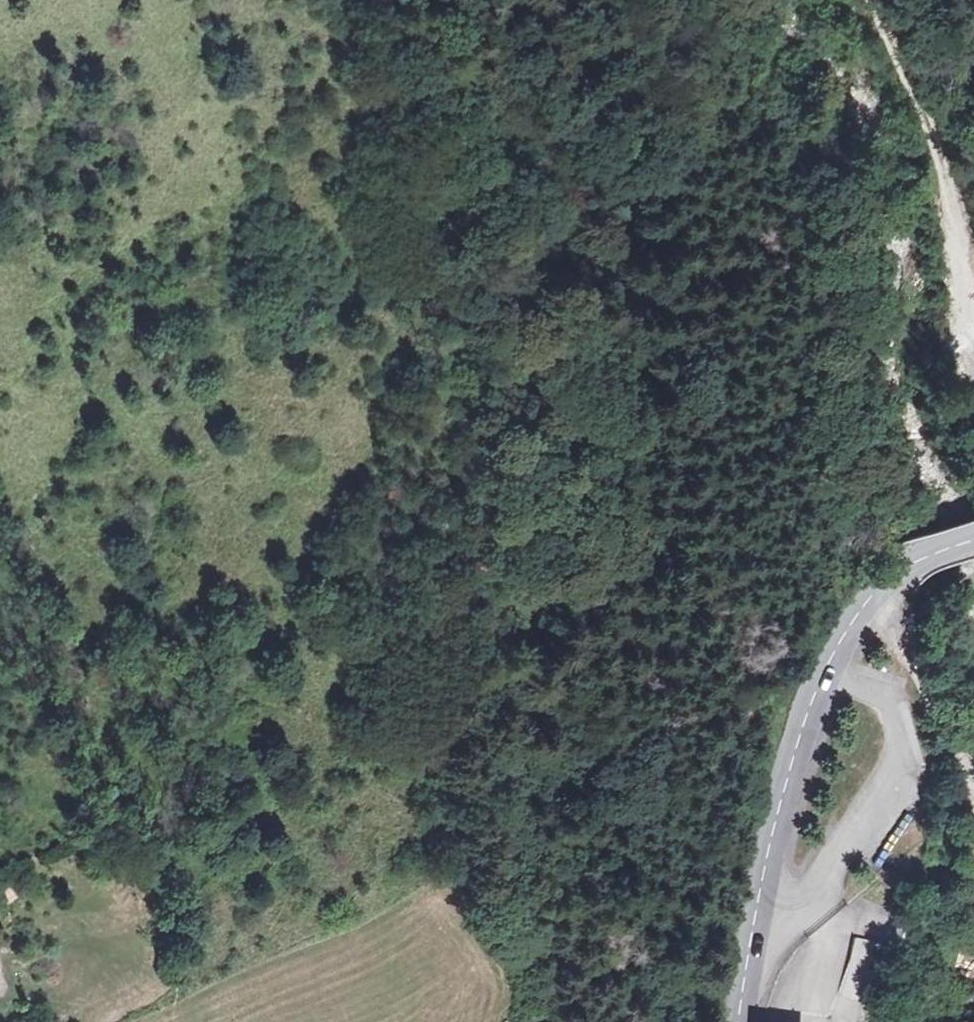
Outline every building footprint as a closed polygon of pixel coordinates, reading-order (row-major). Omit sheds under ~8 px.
[(853,938),(838,995),(863,1002),(878,945),(853,938)]
